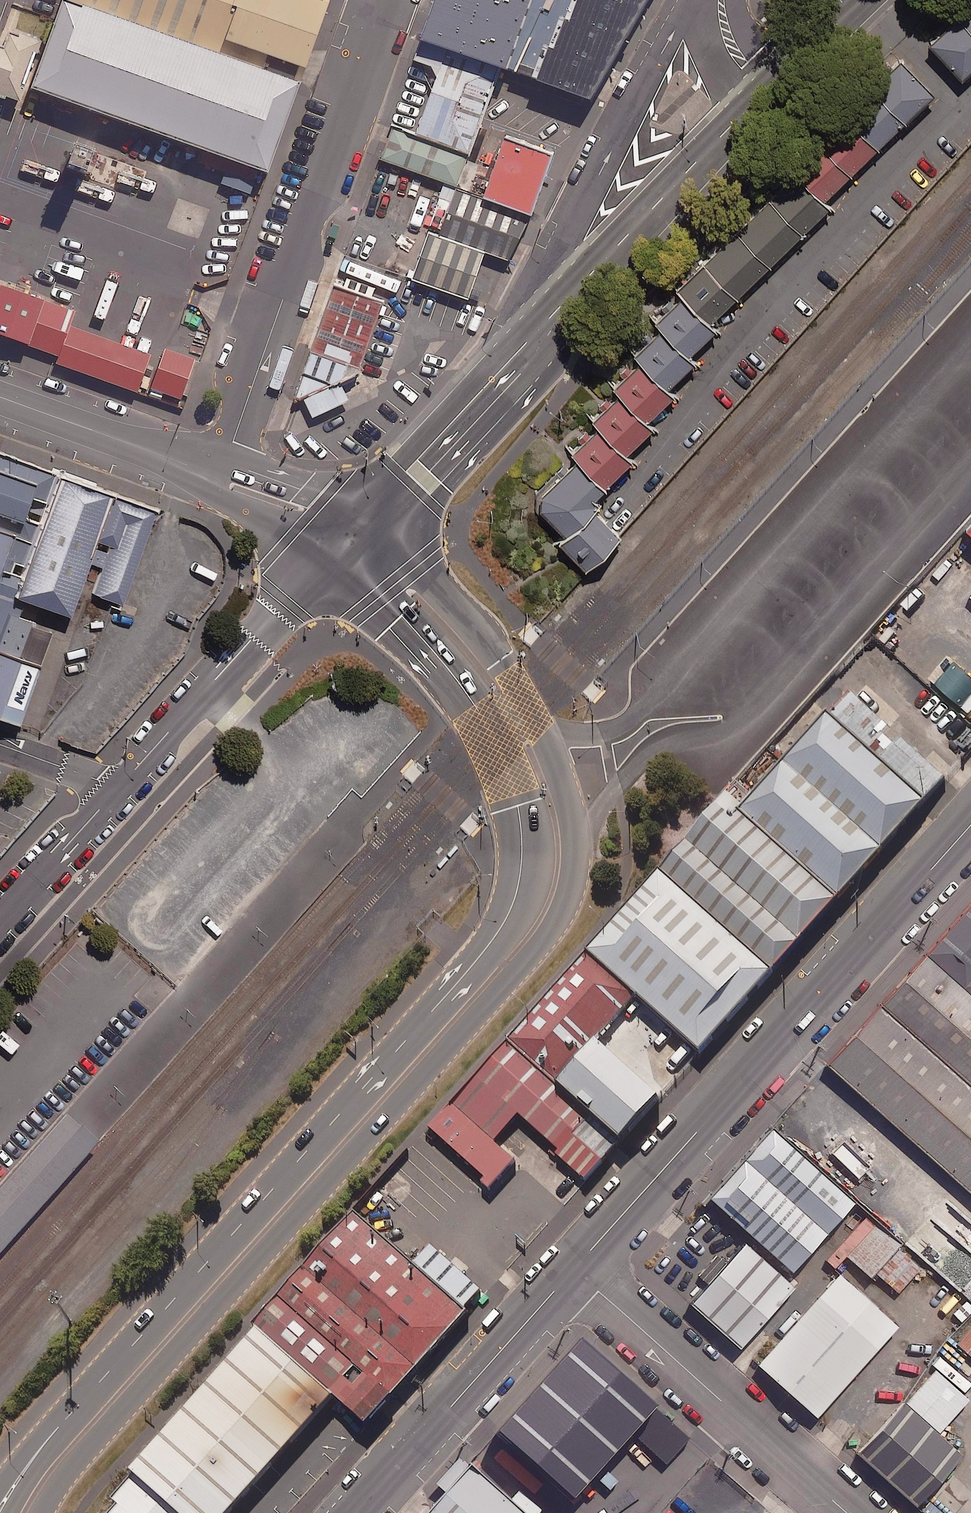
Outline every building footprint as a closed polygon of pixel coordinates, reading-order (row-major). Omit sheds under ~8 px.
[(301,81),(77,0),(72,0),(39,90),(268,172),(301,81)] [(301,81),(330,0),(77,0),(301,81)] [(431,29),(518,61),(541,0),(441,0),(431,29)] [(651,0),(549,0),(524,70),(598,94),(651,0)] [(968,72),(970,69),(970,0),(933,36),(968,72)] [(0,45),(0,94),(22,102),(45,37),(14,26),(6,47),(0,45)] [(473,149),(505,63),(453,44),(421,131),(473,149)] [(794,155),(831,192),(939,87),(902,49),(794,155)] [(461,183),(473,149),(421,131),(400,123),(387,157),(461,183)] [(560,154),(505,134),(484,192),(539,212),(560,154)] [(148,173),(100,156),(91,180),(139,197),(148,173)] [(680,278),(718,317),(834,203),(797,164),(680,278)] [(523,254),(539,212),(484,192),(462,185),(447,227),(494,244),(523,254)] [(494,244),(447,227),(432,222),(414,273),(476,296),(494,244)] [(390,301),(336,281),(304,370),(358,390),(390,301)] [(0,282),(0,336),(144,388),(156,355),(76,326),(81,312),(0,282)] [(659,324),(685,351),(712,324),(681,291),(653,318),(659,324)] [(636,356),(663,384),(691,357),(685,351),(659,324),(631,351),(636,356)] [(201,357),(169,346),(155,386),(186,397),(201,357)] [(663,384),(636,356),(609,383),(617,392),(643,417),(670,391),(664,385),(663,384)] [(597,423),(622,450),(649,423),(643,417),(617,392),(591,417),(597,423)] [(599,484),(628,456),(622,450),(597,423),(568,452),(572,455),(599,484)] [(31,478),(25,494),(32,496),(27,509),(41,514),(57,470),(0,449),(0,467),(31,478)] [(599,484),(572,455),(536,490),(535,507),(558,534),(557,536),(559,538),(591,506),(598,499),(591,492),(599,484)] [(18,513),(25,494),(31,478),(0,467),(0,511),(17,518),(18,513)] [(90,537),(108,488),(57,470),(41,514),(38,520),(22,564),(19,574),(12,594),(24,598),(66,613),(85,561),(87,555),(84,554),(90,537)] [(121,602),(155,505),(108,488),(90,537),(107,543),(105,550),(90,545),(87,555),(85,561),(100,566),(90,591),(121,602)] [(591,506),(559,538),(583,564),(616,532),(591,506)] [(37,664),(49,631),(32,625),(34,620),(18,614),(24,598),(12,594),(19,574),(8,570),(11,560),(22,564),(38,520),(18,513),(17,518),(0,511),(0,651),(37,664)] [(17,723),(37,664),(0,651),(0,717),(17,723)] [(949,779),(852,691),(755,798),(744,811),(842,898),(949,779)] [(776,972),(842,898),(744,811),(755,798),(740,784),(721,804),(662,870),(776,972)] [(776,972),(662,870),(589,952),(638,996),(703,1053),(776,972)] [(930,951),(970,988),(970,905),(930,951)] [(930,951),(828,1065),(970,1191),(970,988),(930,951)] [(638,996),(589,952),(509,1041),(559,1086),(598,1043),(638,996)] [(559,1086),(509,1041),(452,1104),(496,1143),(520,1116),(561,1152),(593,1116),(559,1086)] [(598,1043),(559,1086),(593,1116),(624,1143),(662,1099),(598,1043)] [(496,1143),(452,1104),(406,1155),(460,1203),(443,1222),(482,1256),(528,1206),(520,1199),(522,1197),(494,1173),(510,1156),(496,1143)] [(624,1143),(593,1116),(561,1152),(522,1197),(520,1199),(528,1206),(550,1226),(624,1143)] [(856,1202),(771,1127),(714,1191),(799,1266),(856,1202)] [(362,1211),(311,1268),(420,1365),(470,1309),(362,1211)] [(876,1270),(900,1291),(920,1268),(897,1247),(900,1244),(876,1223),(848,1256),(871,1276),(876,1270)] [(424,1256),(471,1298),(489,1279),(442,1236),(424,1256)] [(804,1285),(752,1239),(695,1304),(746,1350),(804,1285)] [(284,1298),(392,1395),(420,1365),(311,1268),(284,1298)] [(901,1321),(845,1271),(760,1366),(816,1416),(901,1321)] [(284,1298),(258,1327),(336,1397),(366,1424),(392,1395),(284,1298)] [(957,1343),(970,1355),(970,1326),(957,1343)] [(258,1327),(132,1470),(136,1473),(113,1499),(119,1504),(111,1512),(232,1512),(336,1397),(258,1327)] [(471,1464),(526,1512),(566,1512),(603,1471),(592,1461),(648,1398),(582,1339),(471,1464)] [(970,1453),(910,1399),(862,1453),(922,1506),(970,1453)] [(427,1512),(526,1512),(471,1464),(427,1512)] [(603,1483),(584,1502),(595,1512),(596,1512),(614,1495),(603,1483)]
